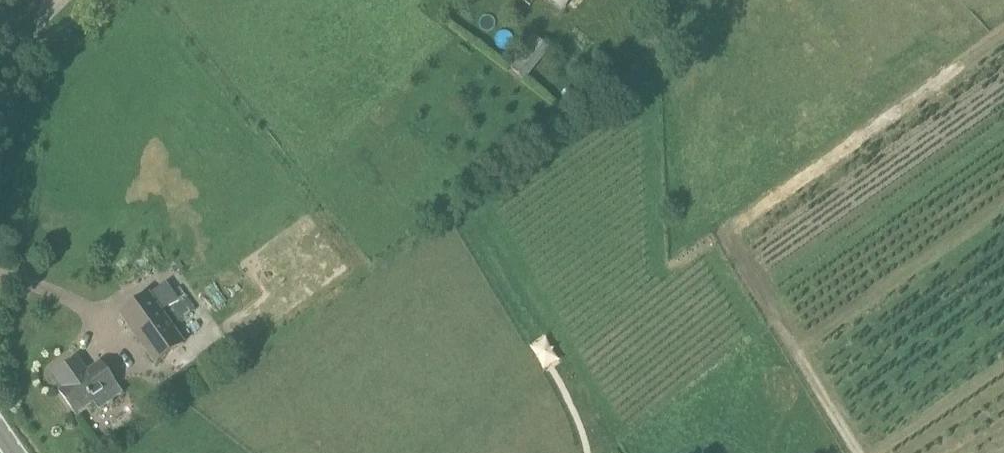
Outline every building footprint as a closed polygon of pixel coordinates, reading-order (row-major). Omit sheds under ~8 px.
[(564,10),(571,0),(550,0),(564,10)] [(525,81),(551,49),(533,35),(507,67),(525,81)] [(155,364),(184,343),(161,311),(177,299),(166,283),(149,295),(148,294),(120,314),(155,364)] [(89,371),(86,373),(77,359),(54,375),(64,388),(59,392),(75,415),(94,402),(100,410),(122,393),(117,386),(103,366),(92,374),(89,371)]
